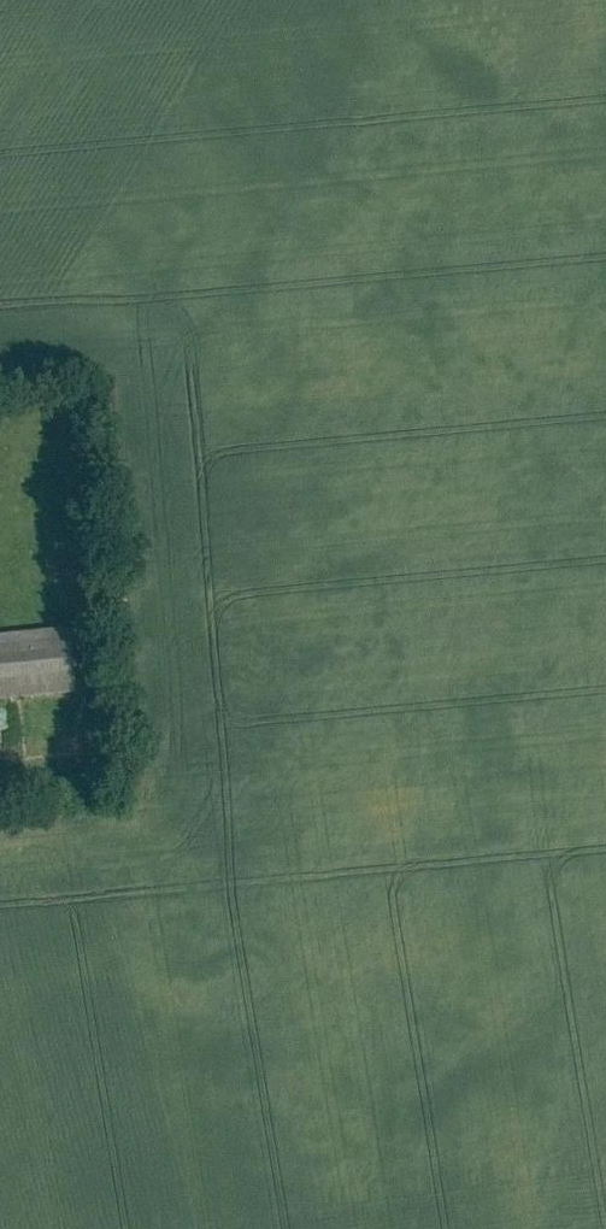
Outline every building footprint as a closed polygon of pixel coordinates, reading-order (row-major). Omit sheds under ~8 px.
[(77,698),(69,626),(0,634),(0,706),(77,698)]
